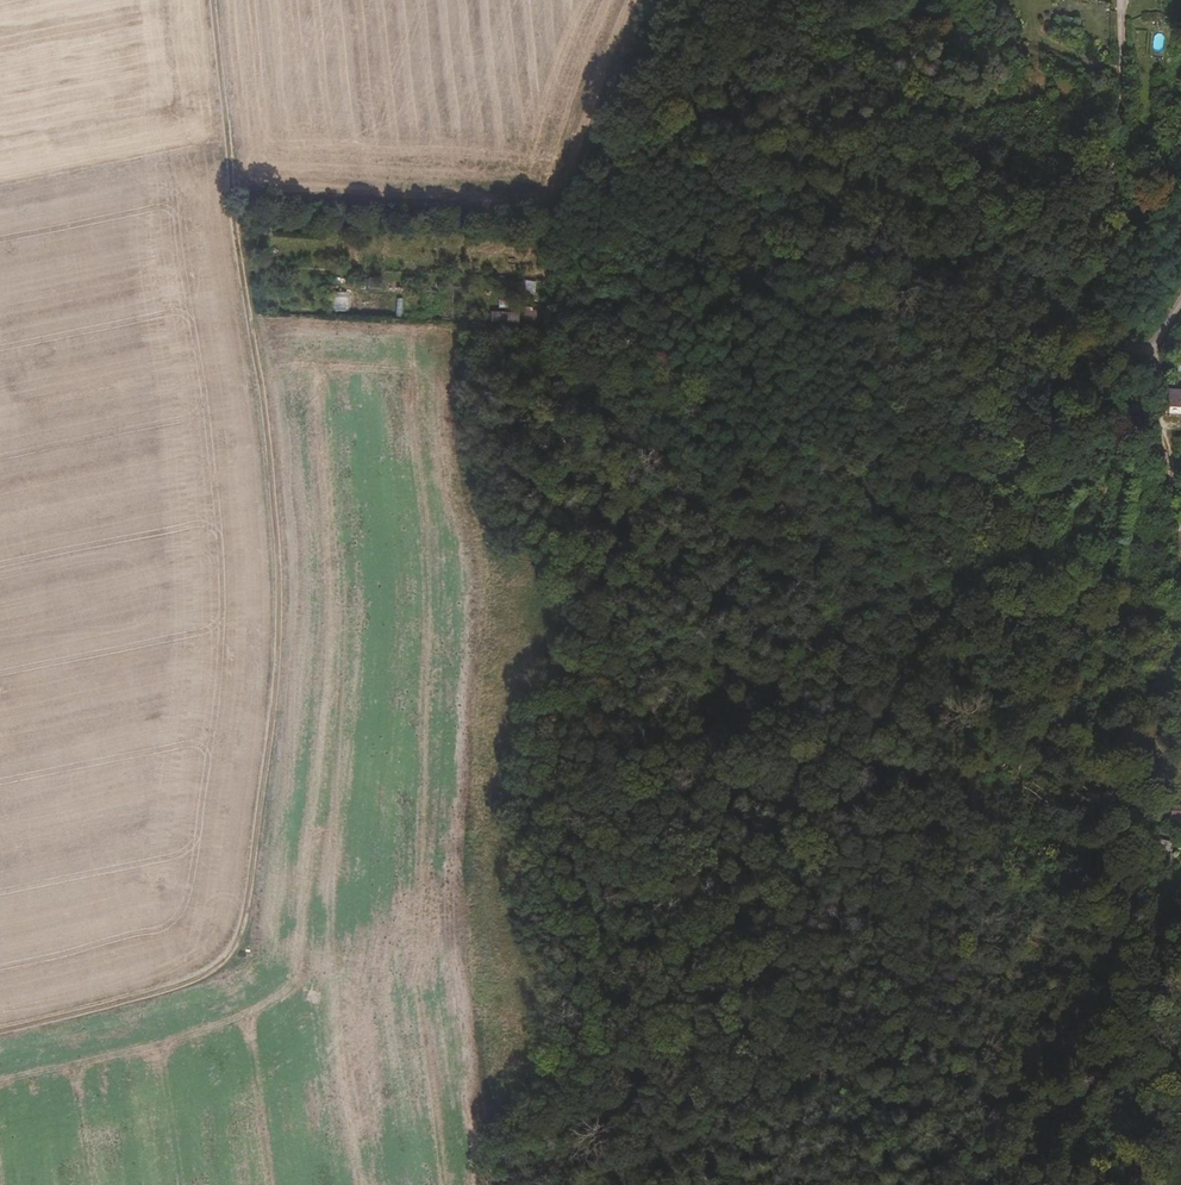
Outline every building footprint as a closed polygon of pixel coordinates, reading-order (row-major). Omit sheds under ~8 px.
[(334,310),(349,311),(349,296),(334,296),(334,310)] [(492,313),(492,326),(520,327),(520,314),(492,313)] [(1171,391),(1170,408),(1180,408),(1180,392),(1171,391)] [(1102,497),(1110,482),(1100,477),(1092,493),(1102,497)] [(1107,500),(1114,484),(1110,482),(1102,497),(1107,500)]
